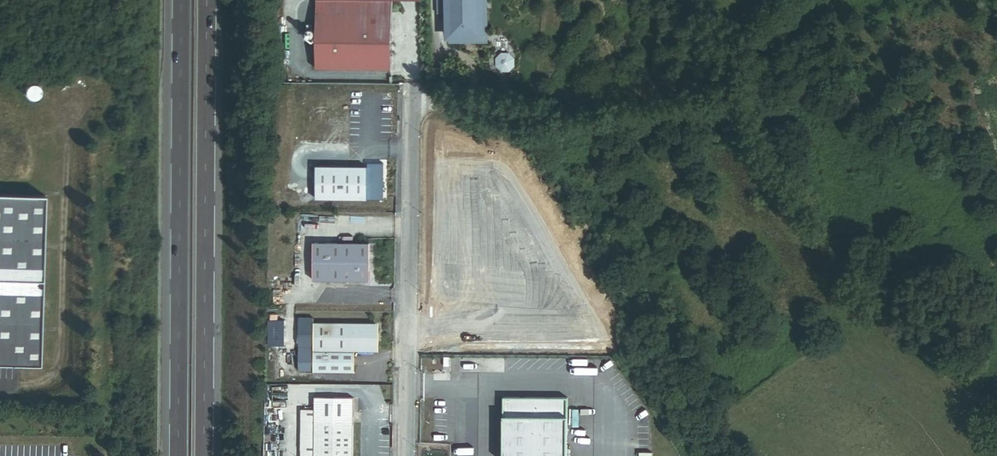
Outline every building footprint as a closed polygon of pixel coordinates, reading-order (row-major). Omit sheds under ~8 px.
[(394,14),(329,13),(329,0),(318,0),(317,68),(393,69),(394,14)] [(394,0),(329,0),(329,13),(394,14),(394,0)] [(481,0),(453,0),(454,33),(481,33),(481,0)] [(26,89),(25,91),(26,94),(27,96),(29,98),(31,99),(33,99),(36,99),(38,98),(40,96),(41,94),(41,91),(41,89),(40,86),(38,85),(36,84),(33,83),(31,84),(29,85),(27,87),(26,89)] [(384,199),(384,162),(369,162),(369,166),(369,199),(384,199)] [(369,199),(369,166),(317,165),(317,199),(369,199)] [(45,195),(0,194),(0,364),(40,366),(45,195)] [(370,280),(371,242),(314,242),(314,279),(370,280)] [(355,372),(356,350),(376,350),(376,343),(380,341),(380,332),(376,330),(376,323),(315,322),(314,345),(314,351),(314,364),(314,371),(355,372)] [(314,364),(314,351),(307,351),(299,351),(299,364),(314,364)] [(354,397),(315,396),(315,408),(302,408),(301,455),(353,455),(354,397)] [(568,396),(503,396),(503,455),(567,455),(568,396)]
